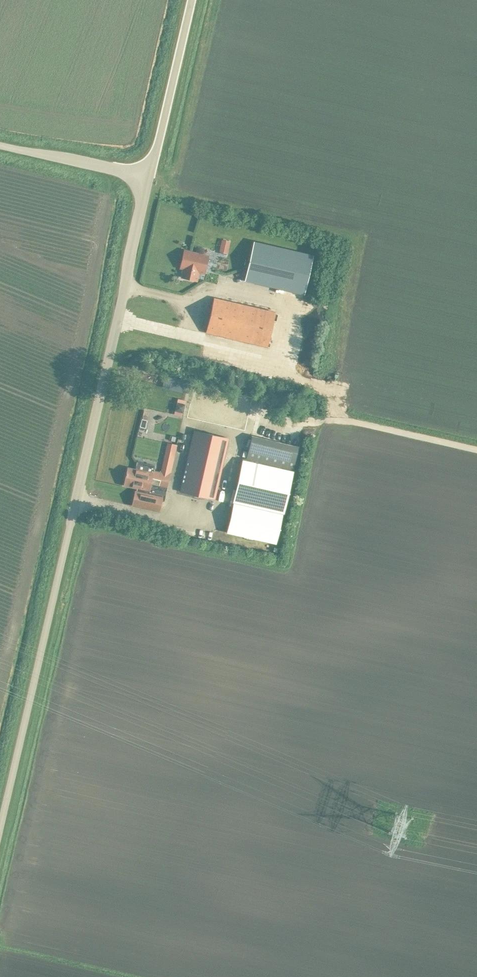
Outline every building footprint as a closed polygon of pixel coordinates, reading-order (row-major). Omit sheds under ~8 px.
[(214,248),(223,248),(224,236),(214,235),(214,248)] [(254,241),(245,281),(303,294),(312,255),(254,241)] [(180,268),(183,268),(181,277),(196,280),(198,272),(204,273),(208,256),(184,250),(180,268)] [(267,346),(275,312),(214,298),(206,332),(267,346)] [(177,399),(175,410),(182,412),(185,401),(177,399)] [(214,499),(228,438),(193,430),(180,491),(214,499)] [(298,446),(251,436),(246,460),(292,471),(298,446)] [(246,460),(243,460),(233,503),(282,515),(292,471),(246,460)] [(162,467),(161,472),(153,470),(154,465),(137,461),(135,470),(127,468),(123,485),(137,487),(136,491),(135,491),(132,505),(159,511),(162,495),(148,492),(150,484),(166,487),(170,469),(162,467)] [(276,544),(283,515),(282,515),(233,503),(226,532),(276,544)]
